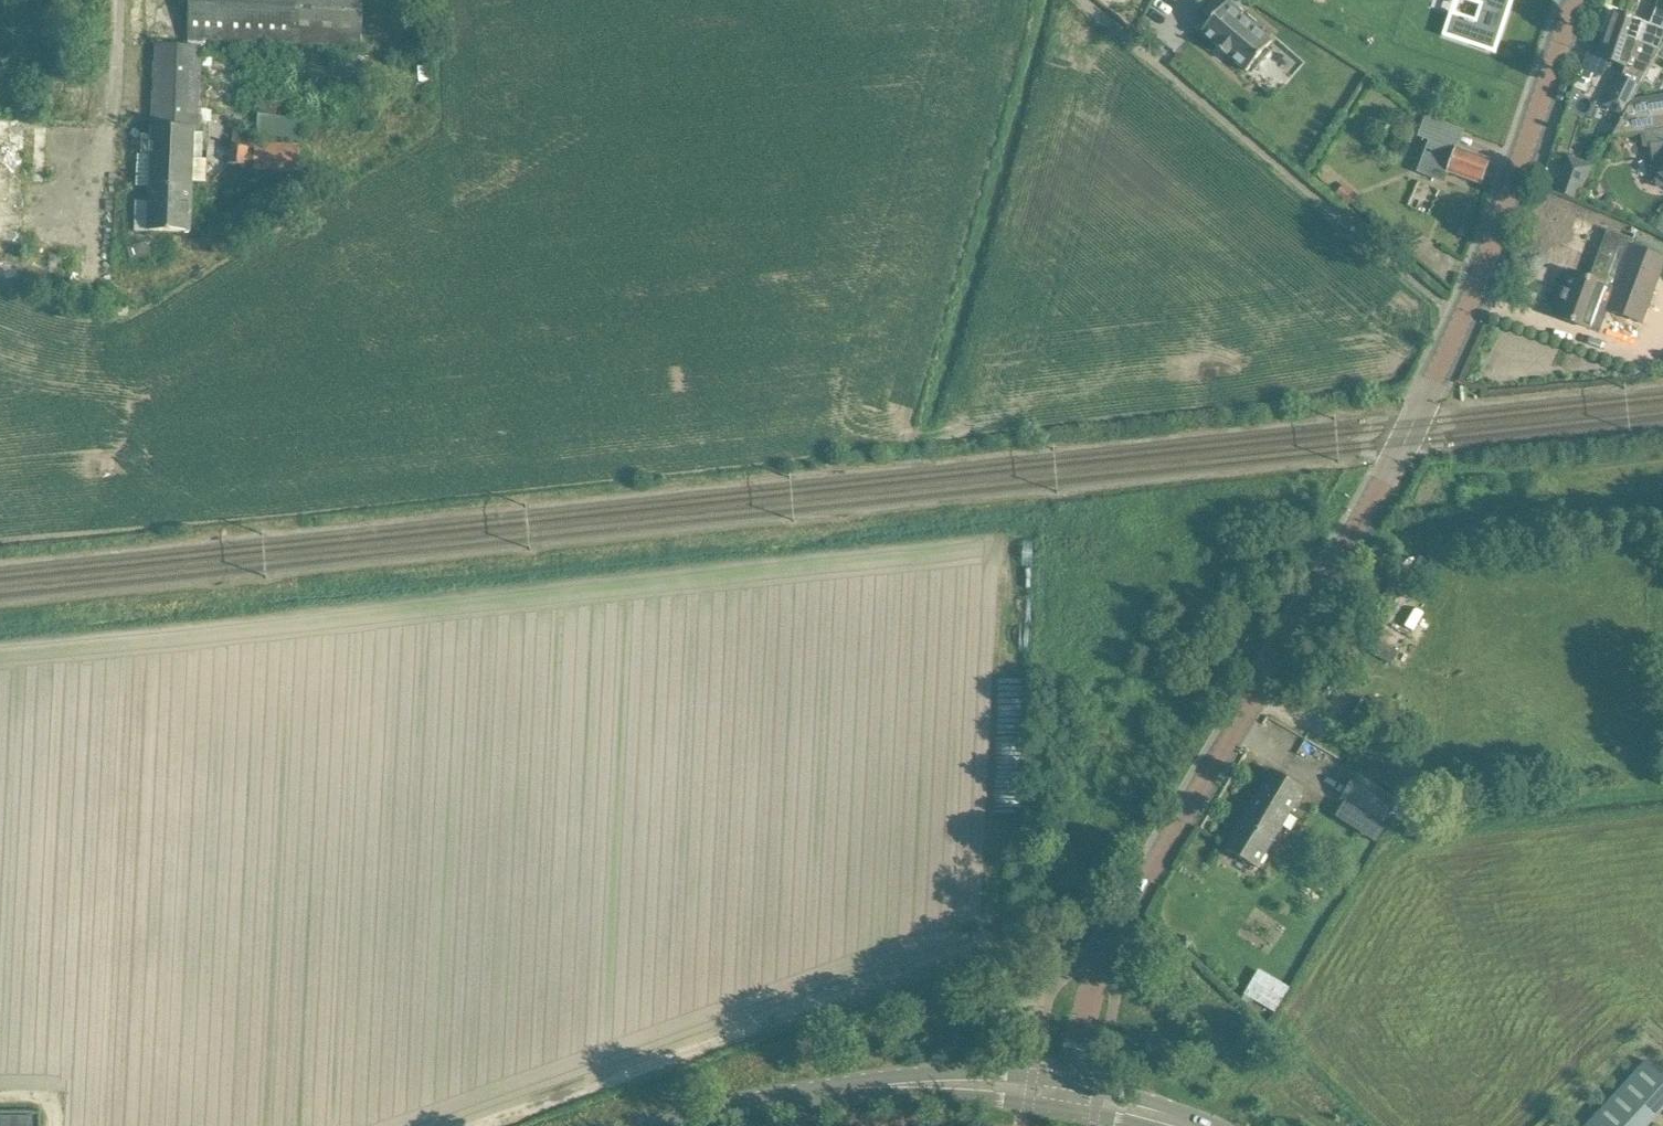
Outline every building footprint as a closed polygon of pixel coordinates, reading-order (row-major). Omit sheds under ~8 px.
[(199,41),(263,42),(263,27),(283,28),(283,20),(373,21),(373,0),(199,0),(199,41)] [(1443,37),(1496,54),(1514,0),(1455,0),(1443,37)] [(1228,55),(1247,71),(1252,65),(1257,69),(1271,52),(1266,48),(1272,42),(1241,16),(1243,14),(1228,1),(1201,33),(1217,46),(1216,47),(1227,56),(1228,55)] [(1613,11),(1604,37),(1625,45),(1627,38),(1659,50),(1662,38),(1662,8),(1658,6),(1651,24),(1613,11)] [(1625,45),(1604,37),(1597,57),(1627,67),(1625,75),(1619,73),(1603,104),(1622,113),(1651,64),(1659,50),(1627,38),(1625,45)] [(145,206),(144,238),(204,240),(208,51),(162,50),(162,57),(148,57),(147,130),(160,130),(159,160),(148,160),(147,192),(158,192),(158,206),(145,206)] [(1642,132),(1662,129),(1662,114),(1649,116),(1647,103),(1630,105),(1613,136),(1642,132)] [(1451,127),(1426,118),(1420,136),(1431,140),(1419,172),(1445,181),(1448,172),(1481,184),(1489,160),(1445,144),(1451,127)] [(32,288),(35,123),(0,122),(0,287),(32,288)] [(1642,132),(1644,146),(1650,145),(1656,187),(1662,186),(1662,129),(1642,132)] [(290,144),(245,138),(241,169),(286,175),(290,144)] [(1594,165),(1568,156),(1555,192),(1576,200),(1594,165)] [(1428,214),(1439,190),(1419,182),(1408,206),(1428,214)] [(1335,195),(1347,206),(1357,195),(1345,184),(1335,195)] [(1554,316),(1590,329),(1598,307),(1642,323),(1662,268),(1662,244),(1635,234),(1633,239),(1608,229),(1590,279),(1570,272),(1564,290),(1569,292),(1560,316),(1555,314),(1554,316)] [(1466,484),(1484,485),(1484,472),(1466,471),(1466,484)] [(1401,651),(1368,634),(1359,646),(1393,664),(1401,651)] [(1398,675),(1393,687),(1412,695),(1417,683),(1398,675)] [(17,700),(17,685),(0,685),(0,700),(17,700)] [(1226,848),(1257,867),(1304,788),(1273,770),(1226,848)] [(1343,799),(1381,823),(1396,800),(1358,776),(1343,799)] [(844,906),(835,906),(834,932),(842,932),(844,906)] [(1257,924),(1252,934),(1271,943),(1276,933),(1257,924)] [(1262,973),(1251,1001),(1285,1015),(1297,987),(1262,973)] [(1588,1125),(1648,1125),(1662,1110),(1662,1076),(1647,1062),(1588,1125)] [(13,1116),(13,1125),(32,1125),(32,1116),(13,1116)]
